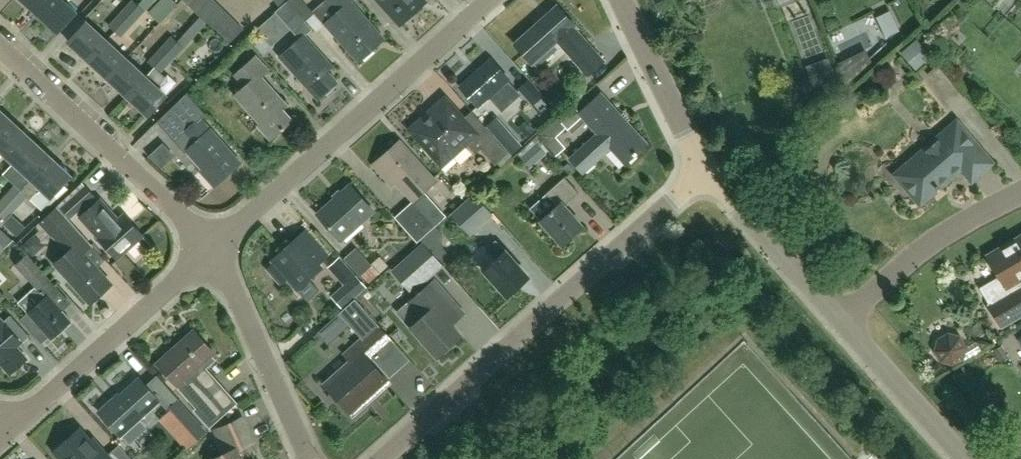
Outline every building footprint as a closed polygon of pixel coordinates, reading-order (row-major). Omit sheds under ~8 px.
[(39,13),(51,0),(25,0),(39,13)] [(39,13),(59,31),(77,11),(67,2),(69,0),(51,0),(39,13)] [(121,12),(133,24),(145,11),(139,6),(137,4),(133,0),(132,0),(121,12)] [(211,0),(196,0),(190,6),(198,14),(211,0)] [(198,14),(205,21),(221,5),(215,0),(211,0),(198,14)] [(281,7),(276,11),(301,39),(281,57),(319,98),(337,82),(326,70),(332,65),(305,36),(313,29),(288,0),(281,7)] [(303,0),(288,0),(304,19),(313,11),(303,0)] [(315,12),(326,23),(360,62),(386,39),(352,1),(353,0),(328,0),(315,12)] [(401,25),(427,1),(426,0),(379,0),(401,25)] [(221,5),(205,21),(213,29),(228,13),(221,5)] [(576,26),(558,5),(516,43),(534,63),(558,41),(588,75),(605,60),(575,27),(576,26)] [(121,12),(109,25),(116,32),(121,37),(133,24),(121,12)] [(228,13),(213,29),(221,36),(236,21),(228,13)] [(89,60),(108,40),(88,21),(69,42),(89,60)] [(236,21),(221,36),(229,44),(244,28),(236,21)] [(802,29),(820,66),(836,59),(818,21),(802,29)] [(173,36),(162,49),(173,59),(184,46),(178,40),(173,36)] [(108,40),(89,60),(109,78),(127,58),(108,40)] [(162,49),(149,62),(155,67),(161,72),(173,59),(162,49)] [(236,95),(261,123),(259,125),(270,139),(292,120),(283,109),(287,105),(263,77),(270,71),(257,56),(235,74),(245,86),(236,95)] [(127,58),(109,78),(128,96),(147,76),(127,58)] [(492,59),(461,86),(479,106),(488,97),(501,110),(520,94),(508,80),(510,78),(492,59)] [(861,68),(857,64),(843,75),(847,80),(861,68)] [(147,76),(128,96),(148,115),(167,94),(157,85),(166,77),(161,72),(155,67),(147,76)] [(833,67),(808,76),(813,88),(838,79),(833,67)] [(529,78),(518,88),(533,106),(544,96),(529,78)] [(240,163),(200,118),(206,113),(189,93),(158,121),(168,132),(179,121),(188,130),(183,134),(193,145),(185,152),(215,185),(240,163)] [(627,163),(648,144),(601,93),(581,112),(600,133),(571,159),(583,172),(612,147),(627,163)] [(435,158),(446,171),(457,160),(452,154),(473,136),(461,122),(464,120),(450,104),(452,101),(446,94),(407,130),(413,129),(437,157),(435,158)] [(583,116),(573,105),(558,118),(567,128),(568,129),(583,116)] [(16,124),(0,109),(0,142),(16,124)] [(486,125),(511,155),(523,145),(497,116),(486,125)] [(557,137),(567,128),(558,118),(538,136),(556,156),(566,147),(557,137)] [(904,170),(903,173),(903,177),(903,180),(905,183),(907,186),(921,203),(938,188),(939,189),(941,187),(939,185),(957,169),(971,185),(994,165),(957,122),(909,164),(906,167),(904,170)] [(34,141),(16,124),(0,142),(0,148),(2,150),(15,162),(34,141)] [(487,128),(475,140),(496,164),(508,153),(487,128)] [(396,181),(414,200),(414,201),(416,200),(437,181),(400,140),(380,158),(373,164),(392,185),(396,181)] [(22,191),(53,158),(34,141),(15,162),(27,172),(16,184),(15,186),(22,191)] [(530,168),(547,153),(536,142),(520,157),(530,168)] [(54,195),(64,184),(72,175),(53,158),(22,191),(27,197),(39,183),(53,195),(54,195)] [(579,194),(565,177),(530,208),(563,245),(584,227),(566,206),(579,194)] [(59,205),(61,207),(60,207),(71,219),(96,196),(85,185),(82,182),(59,205)] [(351,185),(318,214),(340,239),(374,210),(351,185)] [(15,186),(4,198),(16,209),(27,197),(22,191),(15,186)] [(475,194),(453,214),(470,234),(493,214),(475,194)] [(101,197),(81,215),(100,236),(99,237),(118,257),(143,234),(125,214),(120,218),(101,197)] [(16,209),(4,198),(0,202),(0,216),(4,220),(5,221),(16,209)] [(416,200),(414,201),(414,200),(395,217),(417,242),(438,224),(416,200)] [(58,206),(42,220),(69,251),(56,262),(91,302),(112,283),(84,252),(93,244),(58,206)] [(272,260),(274,261),(266,268),(281,285),(289,278),(297,289),(322,267),(320,264),(329,256),(306,230),(272,260)] [(0,235),(0,254),(11,243),(2,233),(0,235)] [(983,288),(992,304),(991,304),(1003,325),(1020,314),(1020,236),(989,254),(1002,277),(983,288)] [(497,260),(486,270),(508,295),(529,276),(510,255),(511,255),(497,240),(487,249),(497,260)] [(356,247),(345,258),(361,276),(373,265),(356,247)] [(49,278),(50,277),(29,253),(17,264),(37,286),(38,288),(49,278)] [(339,256),(327,267),(345,286),(357,275),(339,256)] [(411,292),(427,278),(408,256),(392,270),(411,292)] [(34,288),(35,290),(21,302),(29,311),(21,318),(43,343),(44,342),(43,341),(50,335),(52,338),(72,319),(64,310),(50,294),(57,287),(49,278),(38,288),(37,286),(34,288)] [(422,317),(411,326),(438,356),(461,335),(440,311),(452,299),(435,280),(409,303),(422,317)] [(354,305),(342,315),(352,327),(365,317),(354,305)] [(10,374),(27,359),(17,347),(29,336),(11,316),(4,323),(0,319),(0,363),(10,374)] [(394,342),(378,324),(344,354),(351,361),(326,384),(351,411),(372,391),(375,394),(389,381),(372,362),(394,342)] [(158,362),(179,386),(177,387),(196,408),(193,410),(209,428),(237,403),(207,368),(216,361),(212,356),(215,354),(194,330),(158,362)] [(966,348),(960,339),(949,336),(940,342),(938,353),(944,363),(955,365),(964,359),(966,348)] [(142,416),(160,400),(140,378),(113,401),(112,400),(99,411),(121,435),(119,437),(127,446),(148,428),(148,423),(142,416)] [(178,398),(166,409),(168,412),(169,413),(180,426),(194,442),(207,430),(182,402),(178,398)] [(253,442),(242,418),(213,432),(224,454),(213,458),(248,458),(247,458),(242,447),(253,442)] [(109,454),(102,446),(99,449),(80,428),(55,451),(62,458),(113,458),(109,454)]
